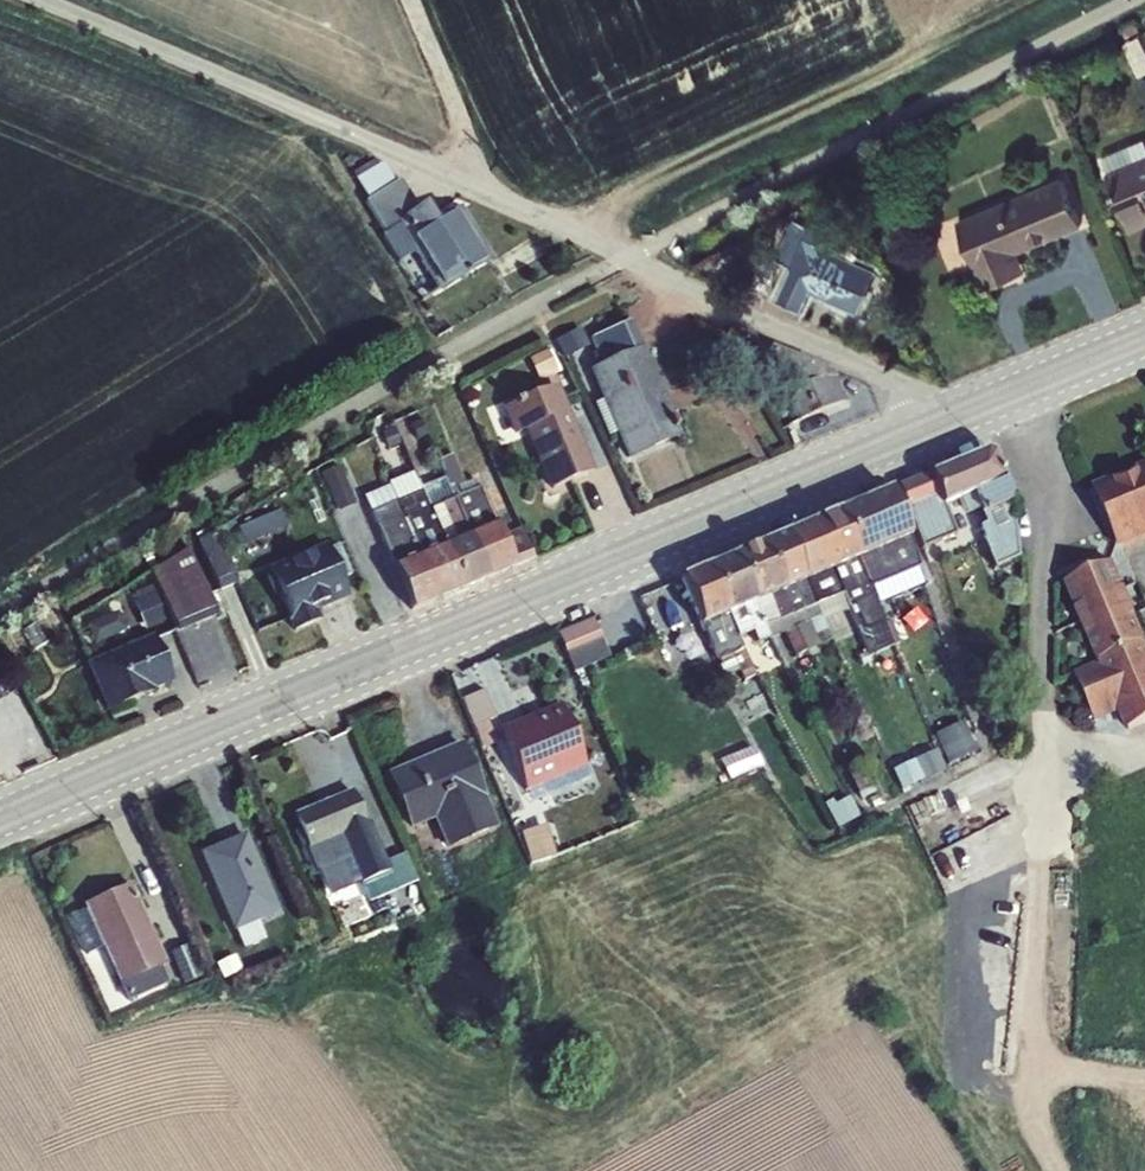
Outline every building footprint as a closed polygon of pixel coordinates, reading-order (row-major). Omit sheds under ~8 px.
[(1120,68),(1140,74),(1144,59),(1144,50),(1127,45),(1120,68)] [(1103,157),(1108,171),(1144,156),(1144,140),(1144,139),(1103,157)] [(1131,231),(1144,225),(1144,156),(1108,171),(1106,172),(1131,231)] [(343,158),(332,164),(343,182),(354,176),(343,158)] [(395,222),(417,209),(399,180),(393,184),(382,163),(355,179),(367,200),(365,202),(385,233),(380,236),(397,263),(414,253),(395,222)] [(957,220),(983,288),(1026,270),(1018,251),(1083,224),(1062,176),(957,220)] [(414,253),(439,293),(493,260),(460,206),(435,221),(424,204),(417,209),(395,222),(414,253)] [(795,219),(775,259),(791,266),(805,235),(855,258),(860,246),(795,219)] [(791,266),(776,299),(802,311),(812,292),(859,313),(879,269),(855,258),(805,235),(791,266)] [(601,364),(642,347),(631,321),(590,338),(601,364)] [(580,327),(554,339),(563,358),(590,345),(580,327)] [(615,434),(626,460),(680,438),(642,347),(601,364),(588,370),(601,400),(615,434)] [(548,348),(528,359),(540,382),(560,371),(548,348)] [(830,375),(768,348),(761,364),(783,403),(787,401),(795,422),(796,424),(842,404),(830,375)] [(523,430),(548,489),(594,469),(558,381),(502,404),(514,434),(523,430)] [(615,434),(601,400),(593,403),(607,437),(615,434)] [(795,422),(787,401),(783,403),(778,405),(785,426),(795,422)] [(983,451),(928,474),(941,506),(1001,481),(991,453),(983,451)] [(454,499),(467,534),(469,533),(493,523),(476,479),(464,483),(452,454),(436,460),(454,499)] [(1117,548),(1144,537),(1144,465),(1091,486),(1117,548)] [(338,466),(320,472),(337,511),(355,504),(338,466)] [(388,485),(395,501),(421,491),(419,489),(420,488),(413,471),(405,474),(402,466),(385,473),(388,485)] [(941,506),(928,474),(896,487),(919,542),(950,531),(959,552),(983,543),(994,567),(1017,558),(1010,503),(1001,481),(941,506)] [(395,501),(388,485),(363,497),(393,564),(417,554),(395,501)] [(889,490),(863,501),(883,547),(908,536),(889,490)] [(443,544),(428,509),(421,491),(395,501),(417,554),(418,553),(443,544)] [(467,534),(454,499),(428,509),(443,544),(467,534)] [(883,547),(863,501),(838,512),(857,558),(883,547)] [(283,505),(242,524),(250,543),(291,524),(283,505)] [(857,558),(838,512),(810,524),(831,569),(857,558)] [(469,533),(488,578),(514,567),(501,536),(496,522),(493,523),(469,533)] [(224,524),(197,541),(220,591),(237,584),(220,546),(231,541),(224,524)] [(831,569),(810,524),(783,535),(804,580),(831,569)] [(501,536),(514,567),(534,559),(520,528),(501,536)] [(443,544),(463,588),(488,578),(469,533),(467,534),(443,544)] [(804,580),(783,535),(761,544),(780,590),(804,580)] [(919,568),(908,536),(883,547),(857,558),(870,588),(919,568)] [(292,632),(320,619),(316,610),(349,597),(326,544),(268,569),(292,632)] [(418,553),(439,598),(463,588),(443,544),(418,553)] [(780,590),(761,544),(734,556),(754,601),(780,590)] [(176,632),(177,633),(217,617),(188,547),(150,571),(171,620),(86,656),(88,663),(153,636),(154,639),(176,632)] [(393,564),(412,610),(439,598),(418,553),(417,554),(393,564)] [(754,601),(734,556),(708,567),(727,613),(728,612),(754,601)] [(870,588),(857,558),(831,569),(841,594),(847,607),(853,604),(864,630),(867,629),(878,652),(893,646),(870,588)] [(1063,583),(1097,663),(1073,673),(1094,722),(1118,712),(1127,730),(1144,722),(1144,640),(1112,563),(1063,583)] [(727,613),(708,567),(680,578),(700,624),(727,613)] [(831,569),(804,580),(821,621),(848,610),(847,607),(841,594),(831,569)] [(821,621),(804,580),(780,590),(789,617),(806,652),(830,640),(821,621)] [(789,617),(780,590),(754,601),(768,639),(783,633),(802,673),(813,667),(806,652),(789,617)] [(768,639),(754,601),(728,612),(737,637),(752,631),(756,643),(768,639)] [(737,637),(728,612),(727,613),(700,624),(725,678),(739,672),(743,681),(756,675),(742,649),(737,637)] [(593,618),(558,633),(574,671),(609,656),(593,618)] [(86,664),(106,713),(154,692),(153,689),(172,681),(154,639),(153,636),(88,663),(86,664)] [(483,689),(462,698),(481,742),(492,738),(485,721),(495,717),(483,689)] [(499,730),(524,792),(584,767),(559,705),(499,730)] [(963,720),(935,732),(946,760),(971,750),(968,743),(971,741),(963,720)] [(433,820),(445,849),(497,827),(461,741),(386,773),(410,829),(433,820)] [(751,746),(719,759),(728,779),(760,765),(751,746)] [(863,756),(842,766),(859,798),(879,788),(863,756)] [(915,757),(890,768),(900,792),(940,771),(935,759),(919,766),(915,757)] [(353,789),(351,790),(366,825),(308,850),(316,871),(323,868),(330,886),(357,875),(367,901),(416,882),(404,853),(386,860),(370,820),(366,822),(353,789)] [(366,825),(351,790),(293,813),(299,829),(294,832),(302,852),(307,850),(308,850),(366,825)] [(544,824),(519,831),(530,864),(554,856),(544,824)] [(198,853),(233,932),(234,931),(256,921),(279,912),(244,833),(198,853)] [(102,949),(119,986),(160,968),(167,965),(130,884),(82,905),(85,910),(102,949)] [(102,949),(85,910),(70,917),(86,955),(102,949)] [(256,921),(234,931),(242,949),(264,940),(256,921)] [(189,944),(169,952),(182,985),(202,977),(189,944)] [(233,955),(215,964),(222,978),(240,970),(233,955)] [(167,984),(160,968),(119,986),(126,1002),(167,984)]
